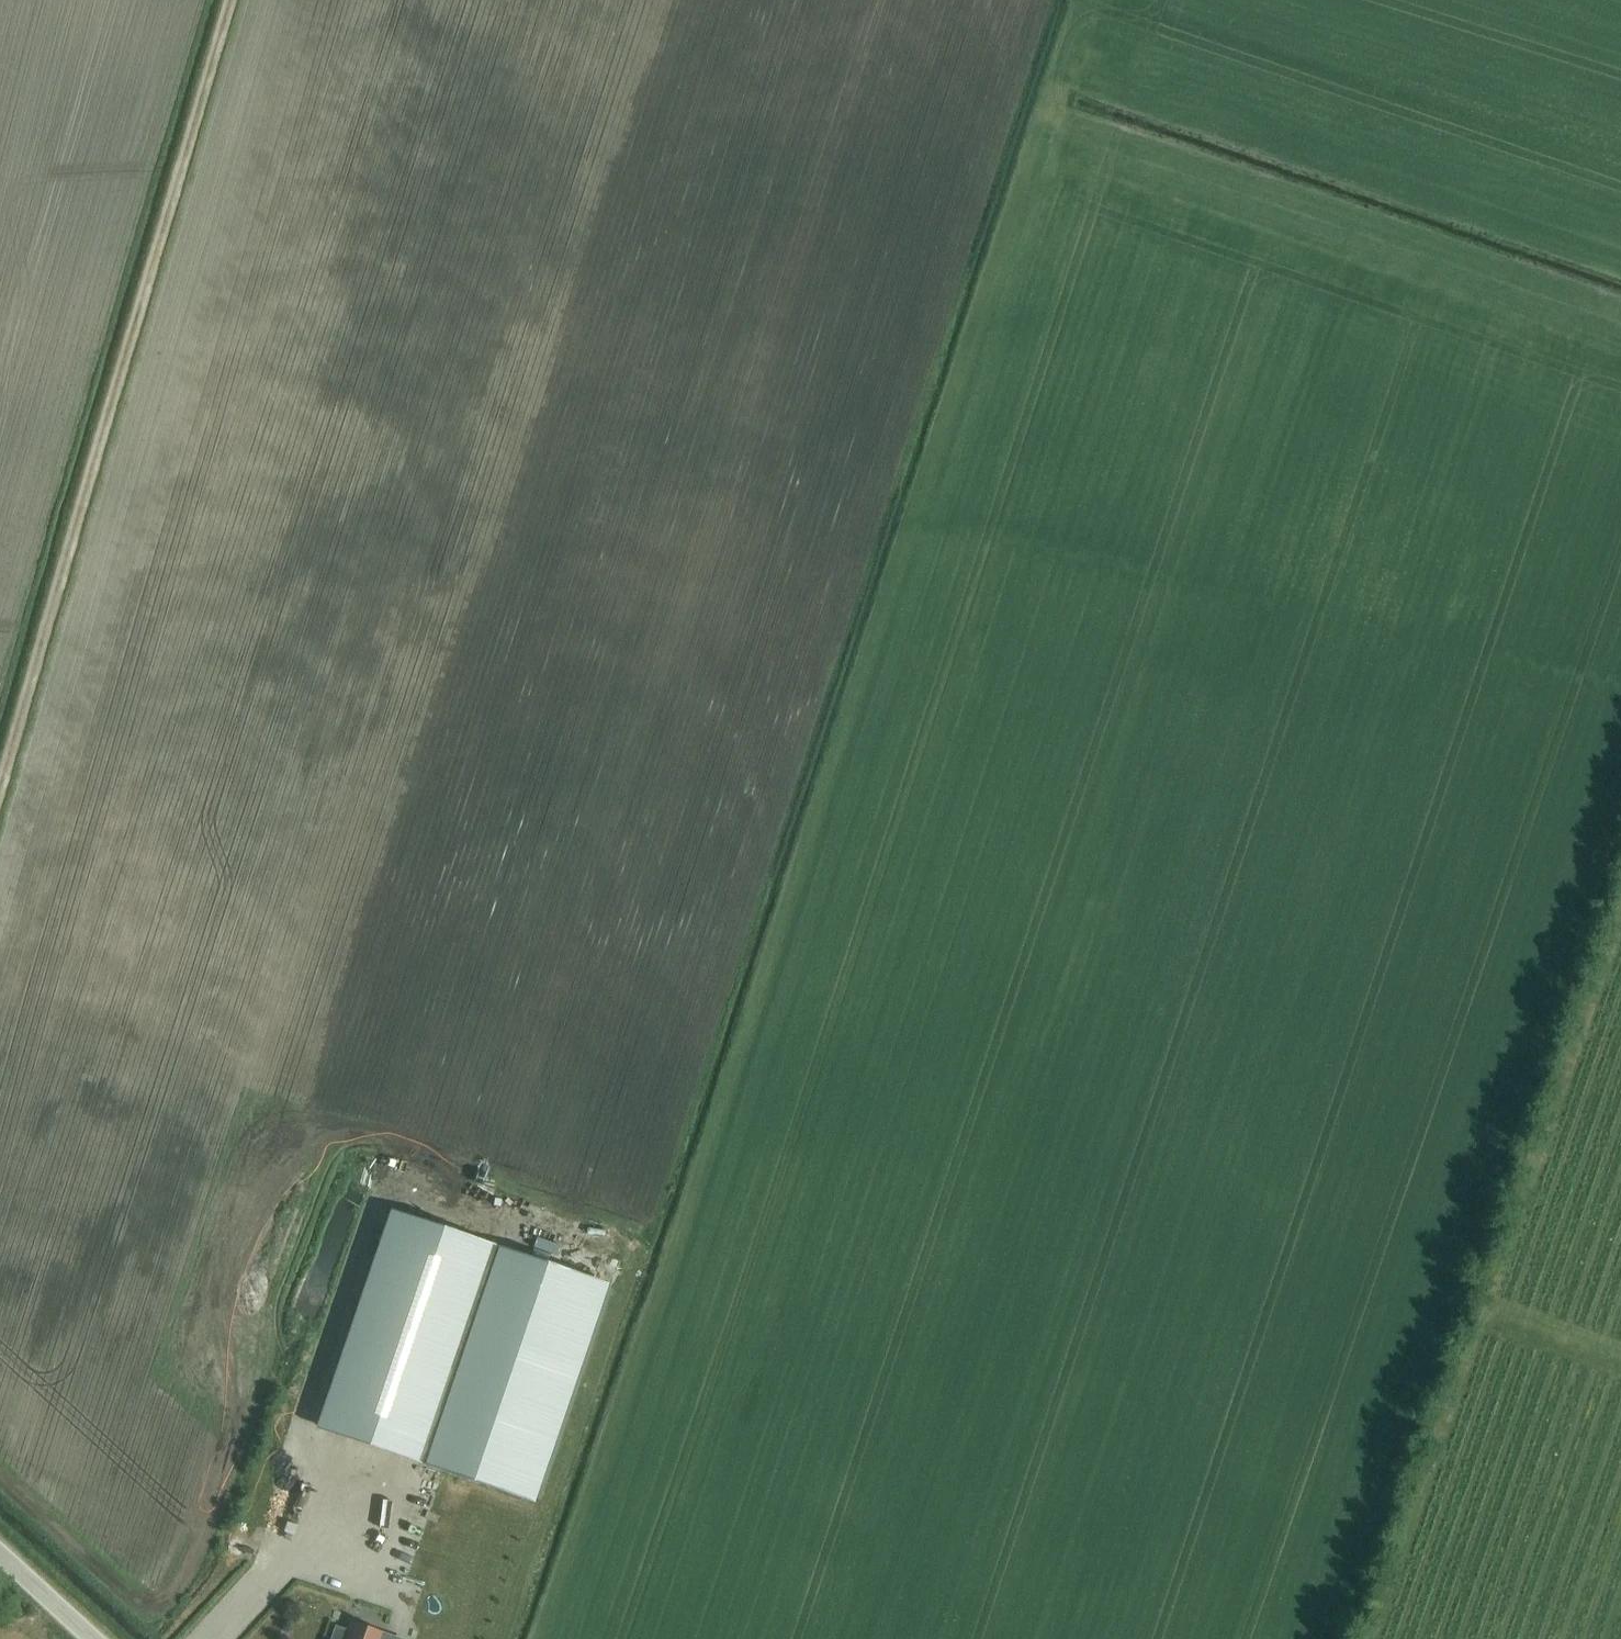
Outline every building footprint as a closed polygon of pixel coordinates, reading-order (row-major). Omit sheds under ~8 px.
[(607,1287),(390,1213),(318,1425),(535,1499),(607,1287)] [(389,1635),(352,1623),(350,1630),(347,1638),(388,1638),(389,1635)]
